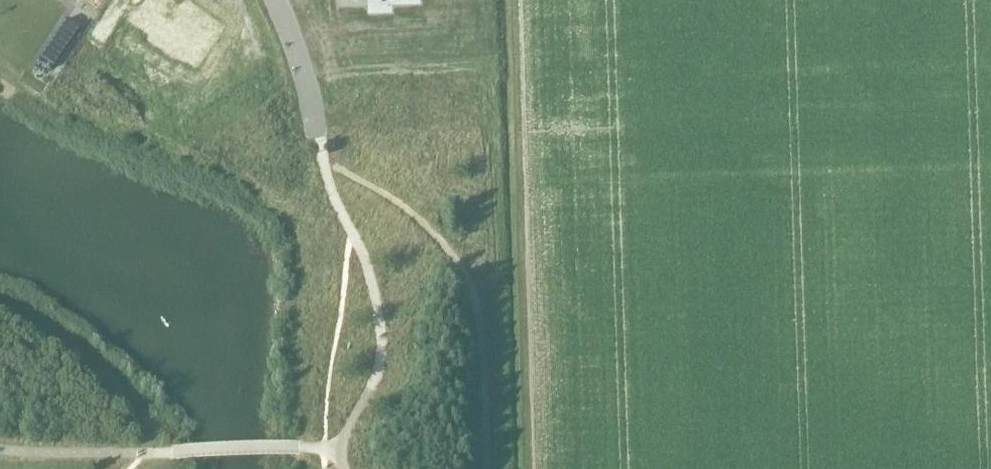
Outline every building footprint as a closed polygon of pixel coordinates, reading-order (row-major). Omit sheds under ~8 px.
[(134,23),(153,36),(150,40),(171,54),(174,50),(192,63),(215,28),(184,7),(181,12),(164,0),(150,0),(134,23)] [(79,31),(67,23),(40,62),(51,69),(79,31)]
